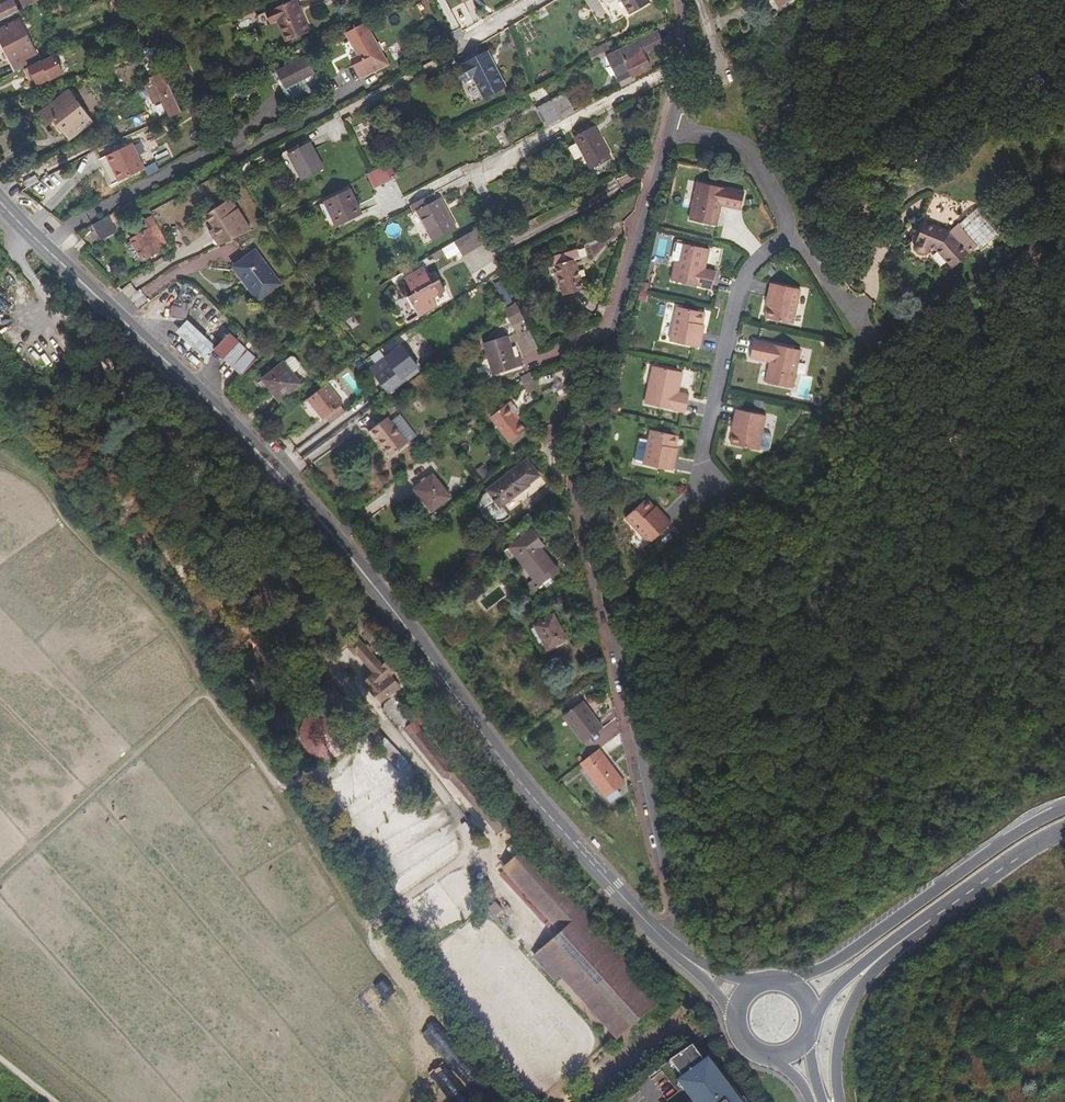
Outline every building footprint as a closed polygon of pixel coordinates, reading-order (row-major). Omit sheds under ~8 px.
[(19,11),(14,0),(13,0),(0,6),(0,21),(19,11)] [(25,8),(43,0),(21,0),(25,8)] [(265,12),(270,23),(276,21),(285,41),(310,31),(297,0),(296,0),(265,12)] [(607,4),(611,6),(618,19),(630,13),(623,0),(616,0),(611,3),(608,2),(606,0),(604,0),(607,4)] [(649,2),(648,0),(623,0),(630,13),(649,2)] [(270,23),(265,12),(257,16),(261,27),(270,23)] [(147,28),(143,18),(140,20),(122,27),(126,36),(147,28)] [(20,20),(0,30),(0,40),(16,72),(40,60),(20,20)] [(361,78),(388,64),(365,24),(346,34),(359,56),(352,60),(361,78)] [(174,29),(162,34),(164,41),(177,37),(174,29)] [(658,31),(607,56),(622,86),(635,80),(633,77),(623,56),(641,47),(644,54),(664,44),(658,31)] [(614,52),(609,42),(589,52),(594,62),(607,56),(607,55),(614,52)] [(737,46),(730,50),(735,59),(743,54),(737,46)] [(644,54),(641,47),(623,56),(633,77),(651,68),(644,54)] [(164,72),(153,48),(144,51),(149,62),(146,65),(151,78),(164,72)] [(460,68),(466,80),(474,76),(484,95),(503,86),(487,54),(460,68)] [(53,57),(42,62),(50,77),(46,78),(48,81),(62,75),(53,57)] [(305,57),(277,71),(285,87),(283,89),(288,100),(319,83),(314,73),(305,57)] [(29,82),(33,80),(28,69),(42,62),(42,61),(23,71),(29,82)] [(42,62),(28,69),(33,80),(35,84),(46,78),(50,77),(42,62)] [(181,112),(164,72),(151,78),(150,78),(144,84),(150,98),(160,94),(170,117),(181,112)] [(574,112),(565,94),(536,108),(546,127),(574,112)] [(67,105),(61,97),(42,112),(52,125),(56,122),(69,138),(92,120),(83,108),(79,111),(72,102),(67,105)] [(612,158),(595,126),(574,137),(577,143),(582,153),(584,155),(591,169),(612,158)] [(145,168),(132,142),(107,155),(120,181),(145,168)] [(310,142),(288,154),(292,161),(314,150),(310,142)] [(582,153),(577,143),(569,147),(575,160),(584,155),(582,153)] [(314,150),(292,161),(296,167),(318,156),(314,150)] [(120,181),(107,155),(100,159),(113,185),(120,181)] [(325,169),(318,156),(296,167),(303,180),(325,169)] [(253,170),(248,160),(239,165),(234,167),(240,177),(253,170)] [(391,180),(384,166),(369,173),(368,174),(374,188),(391,180)] [(23,182),(26,188),(38,182),(35,176),(23,182)] [(699,188),(691,225),(718,231),(722,211),(742,215),(746,198),(699,188)] [(325,202),(336,225),(362,213),(351,190),(325,202)] [(845,212),(865,193),(862,190),(842,209),(845,212)] [(440,198),(437,199),(433,193),(411,205),(414,211),(417,210),(433,241),(457,229),(440,198)] [(490,219),(499,214),(489,196),(480,201),(490,219)] [(206,215),(214,227),(210,230),(220,246),(252,231),(242,215),(233,199),(206,215)] [(502,220),(499,214),(490,219),(493,225),(502,220)] [(118,231),(109,216),(92,225),(100,240),(118,231)] [(156,225),(151,216),(143,220),(146,224),(143,225),(147,231),(156,225)] [(507,232),(502,220),(493,225),(499,236),(507,232)] [(951,232),(925,222),(916,243),(915,246),(916,250),(918,252),(920,254),(922,254),(924,254),(927,253),(928,252),(931,248),(937,250),(953,268),(977,246),(958,225),(951,232)] [(168,246),(156,225),(147,231),(131,240),(132,241),(143,258),(144,260),(168,246)] [(485,243),(477,229),(454,242),(463,256),(485,243)] [(143,258),(132,241),(126,245),(129,249),(128,252),(131,257),(134,258),(137,262),(143,258)] [(681,268),(685,249),(681,248),(677,267),(681,268)] [(577,249),(553,256),(564,295),(584,290),(575,259),(580,258),(577,249)] [(677,267),(673,286),(713,295),(717,278),(706,275),(711,255),(685,249),(681,268),(677,267)] [(233,267),(259,300),(280,284),(255,250),(233,267)] [(433,283),(424,267),(405,279),(414,294),(409,297),(420,316),(437,305),(433,298),(445,290),(440,279),(433,283)] [(502,279),(494,282),(502,304),(510,301),(502,279)] [(168,289),(159,309),(165,312),(174,292),(168,289)] [(794,330),(801,295),(772,289),(769,303),(771,303),(766,324),(794,330)] [(327,309),(319,298),(316,300),(324,311),(327,309)] [(324,311),(316,300),(310,304),(319,315),(324,311)] [(183,307),(172,305),(170,317),(186,320),(189,303),(184,302),(183,307)] [(524,320),(515,302),(505,310),(513,326),(524,320)] [(197,309),(200,317),(211,314),(208,305),(197,309)] [(679,312),(671,347),(701,353),(704,339),(702,339),(707,318),(679,312)] [(311,322),(306,316),(293,328),(297,333),(311,322)] [(215,346),(187,320),(177,332),(204,358),(215,346)] [(230,332),(214,350),(242,375),(257,359),(230,332)] [(513,345),(510,335),(484,343),(494,375),(523,366),(520,357),(515,358),(511,346),(513,345)] [(398,337),(365,361),(369,366),(402,342),(398,337)] [(767,388),(793,394),(801,356),(755,346),(751,363),(771,368),(767,388)] [(399,350),(374,369),(378,373),(376,375),(390,394),(404,382),(402,379),(415,370),(399,350)] [(262,379),(279,401),(302,383),(294,373),(298,370),(298,366),(292,359),(288,358),(284,361),(262,379)] [(531,372),(520,378),(523,383),(534,377),(531,372)] [(656,391),(660,373),(656,372),(652,390),(656,391)] [(648,410),(688,419),(692,401),(681,399),(686,379),(660,373),(656,391),(652,390),(648,410)] [(343,404),(327,383),(308,399),(324,419),(326,417),(331,424),(346,413),(341,406),(343,404)] [(523,419),(509,402),(506,404),(520,421),(523,419)] [(520,421),(506,404),(491,417),(510,442),(526,429),(520,421)] [(417,436),(400,414),(391,421),(408,443),(417,436)] [(766,421),(737,415),(734,428),(736,429),(731,449),(759,456),(759,454),(766,456),(769,454),(771,443),(770,440),(763,438),(766,421)] [(408,443),(391,421),(388,417),(372,430),(392,456),(408,443)] [(551,425),(538,430),(542,439),(545,444),(557,438),(551,425)] [(682,442),(654,436),(651,447),(643,445),(638,468),(646,470),(676,476),(679,463),(677,462),(682,442)] [(540,476),(527,459),(487,490),(488,491),(484,493),(480,502),(481,511),(487,519),(496,522),(504,521),(511,516),(503,506),(530,485),(529,484),(540,476)] [(483,465),(476,469),(482,479),(489,475),(483,465)] [(433,474),(414,489),(432,512),(451,497),(433,474)] [(650,549),(672,529),(663,518),(662,519),(647,504),(627,523),(650,549)] [(542,549),(535,540),(539,537),(533,529),(509,547),(534,578),(525,585),(532,593),(560,571),(556,566),(542,549)] [(546,546),(539,537),(535,540),(542,549),(546,546)] [(544,641),(548,649),(567,638),(554,614),(535,625),(536,627),(544,641)] [(544,641),(536,627),(532,629),(540,643),(544,641)] [(405,661),(395,648),(385,656),(365,633),(354,642),(362,651),(364,649),(379,667),(368,677),(383,693),(403,678),(397,670),(405,661)] [(421,707),(401,684),(391,694),(412,718),(448,761),(457,763),(501,815),(498,819),(504,825),(514,817),(460,753),(455,753),(419,710),(421,707)] [(412,718),(391,694),(388,703),(405,724),(412,718)] [(603,728),(583,701),(564,716),(584,743),(603,728)] [(338,758),(354,737),(320,710),(298,737),(327,760),(332,754),(338,758)] [(625,783),(599,749),(581,763),(607,797),(625,783)] [(593,905),(535,840),(509,862),(566,928),(593,905)] [(512,907),(507,900),(491,911),(498,919),(512,907)] [(669,991),(593,905),(540,951),(560,974),(567,969),(599,1004),(622,1031),(669,991)] [(740,1101),(743,1100),(734,1087),(731,1089),(711,1063),(708,1066),(692,1044),(670,1061),(683,1079),(679,1082),(694,1101),(740,1101)]
